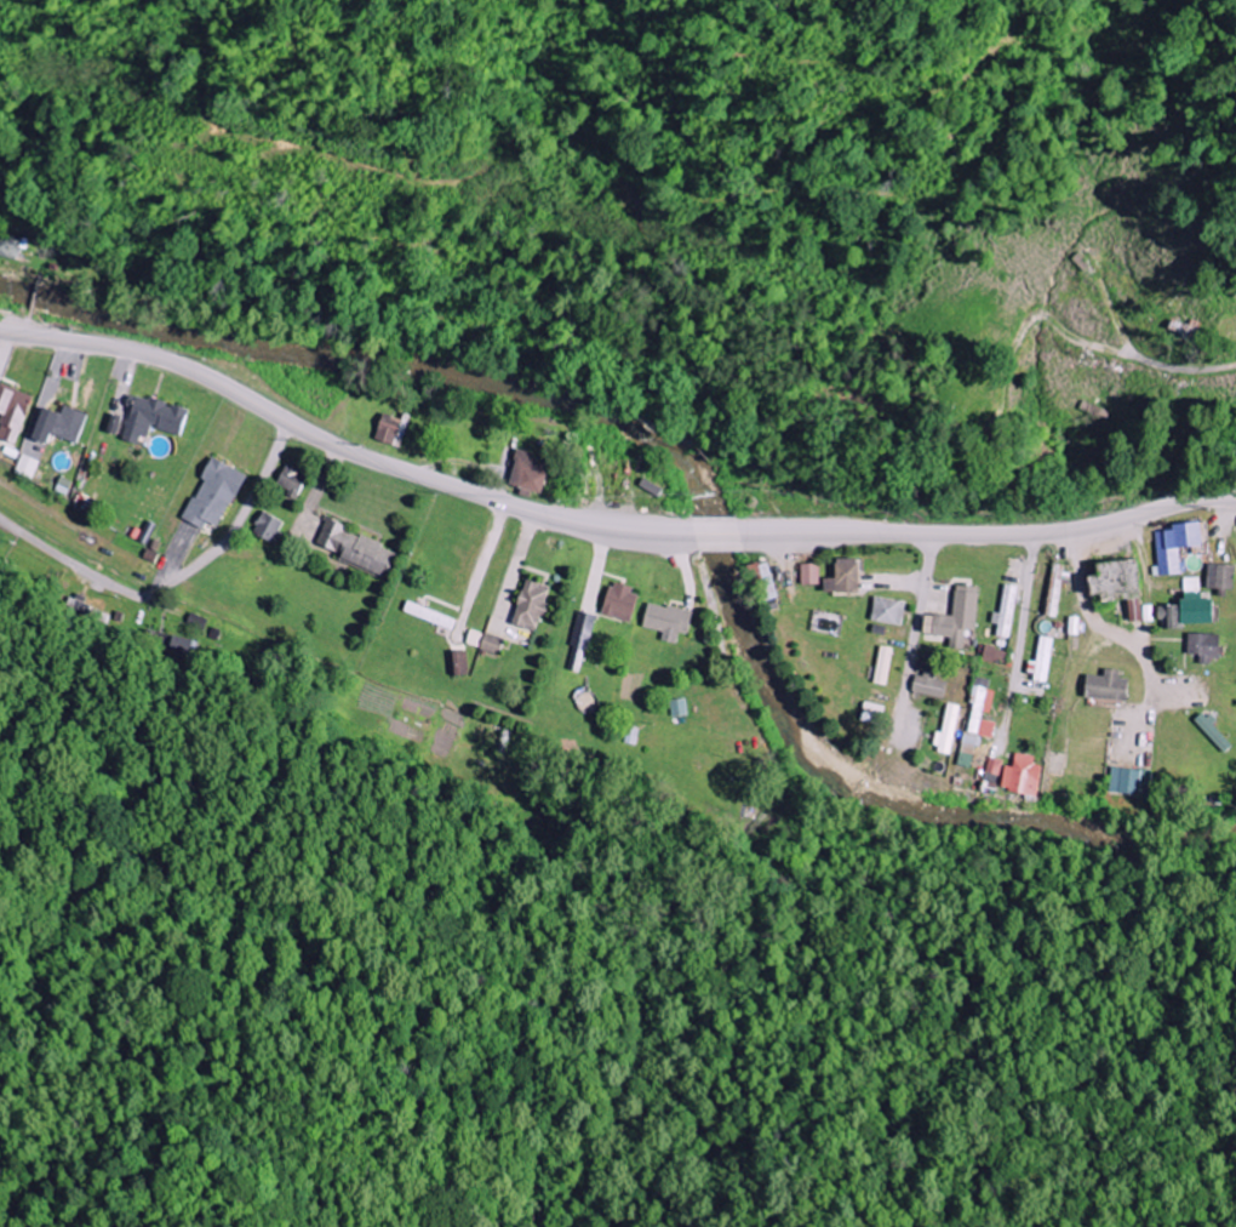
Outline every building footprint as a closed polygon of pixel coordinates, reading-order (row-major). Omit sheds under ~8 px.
[(3,232),(0,243),(0,255),(17,260),(24,238),(3,232)] [(0,386),(0,412),(3,413),(0,422),(0,440),(17,445),(31,396),(0,386)] [(181,436),(189,409),(149,398),(149,401),(137,397),(135,403),(132,402),(122,440),(142,446),(147,427),(181,436)] [(88,415),(64,406),(61,414),(44,408),(33,439),(48,445),(52,435),(77,444),(88,415)] [(542,495),(551,465),(535,460),(537,455),(519,449),(508,484),(542,495)] [(13,474),(31,481),(38,461),(20,455),(13,474)] [(182,520),(202,529),(206,522),(219,529),(245,474),(212,458),(202,480),(182,520)] [(296,498),(308,476),(287,464),(275,486),(296,498)] [(283,522),(262,512),(252,534),(273,544),(283,522)] [(316,544),(343,556),(341,561),(384,580),(396,551),(326,521),(316,544)] [(1181,575),(1179,548),(1205,546),(1203,523),(1174,525),(1174,531),(1156,533),(1159,576),(1181,575)] [(861,592),(860,558),(837,559),(838,579),(825,579),(825,594),(861,592)] [(781,597),(768,560),(747,568),(761,604),(781,597)] [(821,585),(820,564),(802,565),(802,586),(821,585)] [(1063,566),(1052,564),(1047,616),(1059,618),(1063,566)] [(1235,566),(1209,564),(1208,589),(1234,590),(1235,566)] [(539,632),(549,586),(524,581),(513,626),(539,632)] [(602,614),(631,623),(641,592),(611,583),(602,614)] [(992,624),(999,625),(997,637),(1009,639),(1018,586),(1006,584),(1000,614),(994,612),(992,624)] [(954,617),(927,615),(926,635),(952,637),(951,649),(965,650),(966,631),(977,631),(980,588),(956,586),(954,617)] [(1216,624),(1216,599),(1204,600),(1204,594),(1184,594),(1184,625),(1216,624)] [(904,625),(906,601),(875,598),(873,622),(904,625)] [(1152,606),(1142,606),(1141,599),(1129,600),(1130,622),(1153,621),(1152,606)] [(693,613),(649,603),(643,628),(664,633),(662,641),(677,644),(680,633),(688,635),(693,613)] [(1161,630),(1181,629),(1180,605),(1160,606),(1161,630)] [(595,616),(579,612),(568,657),(572,658),(570,667),(581,670),(595,616)] [(510,626),(489,620),(480,650),(500,657),(510,626)] [(478,649),(483,635),(470,630),(465,644),(478,649)] [(1221,635),(1189,634),(1188,655),(1200,656),(1200,662),(1220,663),(1221,635)] [(1049,683),(1052,638),(1040,637),(1038,662),(1032,662),(1031,682),(1049,683)] [(889,686),(893,649),(880,647),(876,684),(889,686)] [(1007,650),(985,647),(984,659),(1006,662),(1007,650)] [(454,677),(469,674),(464,651),(449,654),(454,677)] [(1086,699),(1128,701),(1130,679),(1120,679),(1120,670),(1106,670),(1106,676),(1087,675),(1086,699)] [(943,700),(949,681),(925,674),(924,677),(917,675),(912,692),(943,700)] [(991,714),(996,690),(974,686),(971,704),(974,704),(968,734),(994,738),(996,723),(982,720),(984,712),(991,714)] [(687,715),(685,700),(670,701),(671,717),(687,715)] [(961,706),(949,704),(942,733),(937,732),(933,749),(952,753),(961,706)] [(1235,745),(1205,712),(1195,721),(1226,754),(1235,745)] [(972,768),(975,747),(980,747),(982,736),(963,734),(959,766),(972,768)] [(1037,802),(1042,766),(1034,765),(1036,756),(1016,754),(1014,768),(1005,766),(1002,790),(1026,793),(1025,801),(1037,802)] [(991,784),(990,788),(998,790),(1005,761),(989,758),(984,782),(991,784)] [(1140,796),(1141,779),(1148,780),(1148,771),(1111,768),(1109,794),(1140,796)]
